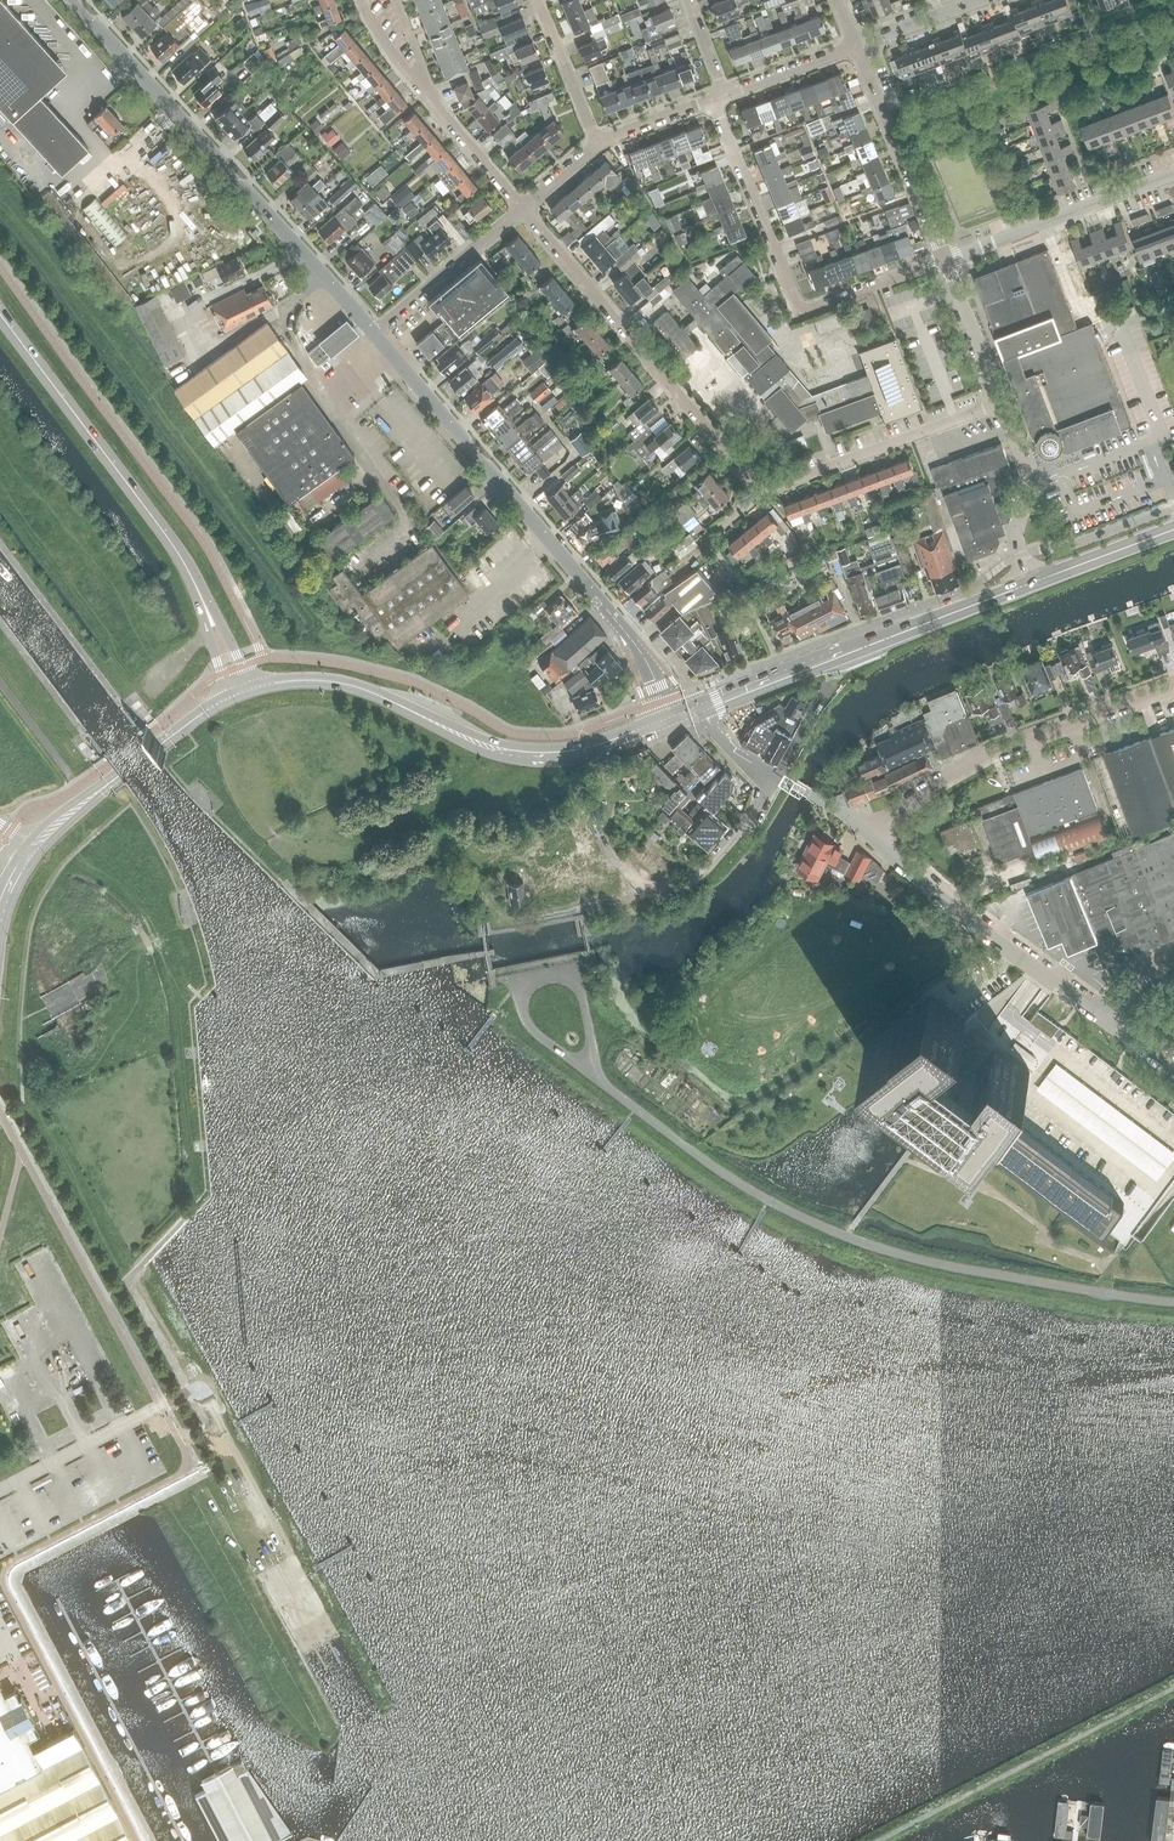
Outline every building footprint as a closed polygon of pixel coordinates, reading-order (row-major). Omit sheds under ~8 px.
[(89,148),(31,85),(58,61),(3,0),(0,0),(0,106),(61,173),(89,148)] [(130,25),(152,6),(148,1),(148,2),(146,0),(135,0),(137,2),(122,16),(130,25)] [(190,1),(188,0),(181,0),(157,21),(167,32),(151,47),(162,60),(179,44),(173,37),(184,27),(190,34),(194,30),(198,34),(210,23),(205,17),(199,22),(195,17),(205,8),(198,0),(191,0),(190,1)] [(321,8),(333,3),(332,0),(317,0),(319,4),(311,7),(313,12),(321,8)] [(418,12),(441,3),(440,0),(413,0),(418,12)] [(470,8),(484,2),(487,9),(491,7),(493,13),(498,11),(501,17),(510,14),(508,8),(516,5),(514,0),(467,0),(470,8)] [(567,17),(583,10),(578,0),(579,0),(563,0),(561,1),(567,17)] [(746,0),(722,0),(712,4),(718,20),(740,12),(737,6),(746,0)] [(784,0),(765,0),(760,2),(763,10),(785,2),(784,0)] [(810,36),(826,30),(820,16),(811,19),(806,6),(815,2),(815,0),(798,0),(797,0),(799,5),(810,36)] [(875,15),(902,4),(900,0),(897,0),(890,3),(889,0),(875,0),(864,4),(867,10),(871,8),(874,16),(875,15)] [(1046,23),(1037,0),(1036,0),(1032,2),(1033,6),(1026,9),(1036,37),(1042,35),(1038,26),(1046,23)] [(1046,23),(1054,20),(1057,29),(1062,27),(1052,0),(1050,0),(1044,2),(1043,0),(1037,0),(1046,23)] [(1062,27),(1068,25),(1064,16),(1072,13),(1067,0),(1052,0),(1062,27)] [(1100,3),(1095,4),(1097,10),(1116,3),(1119,9),(1131,5),(1130,0),(1099,0),(1100,3)] [(256,1),(245,5),(249,16),(259,12),(258,7),(257,5),(256,1)] [(321,8),(325,19),(317,22),(319,27),(328,24),(327,23),(339,18),(333,3),(321,8)] [(418,12),(431,45),(454,36),(441,3),(418,12)] [(153,7),(152,6),(130,25),(140,36),(162,17),(159,14),(161,12),(155,5),(153,7)] [(795,42),(810,36),(799,5),(794,7),(799,23),(789,27),(795,42)] [(1011,10),(1013,14),(1020,33),(1028,30),(1031,39),(1036,37),(1026,9),(1018,12),(1017,7),(1011,10)] [(619,15),(622,22),(641,15),(638,8),(619,15)] [(670,9),(653,16),(648,18),(651,26),(646,28),(646,29),(641,31),(645,42),(651,40),(662,36),(658,27),(675,21),(670,9)] [(583,10),(567,17),(574,33),(598,23),(595,17),(587,20),(583,10)] [(774,33),(780,47),(795,42),(789,27),(787,20),(783,11),(778,13),(781,22),(784,29),(774,33)] [(1009,21),(1001,24),(1012,52),(1018,50),(1014,40),(1022,37),(1020,33),(1013,14),(1007,16),(1009,21)] [(600,23),(603,29),(620,21),(617,15),(600,23)] [(768,35),(759,38),(764,53),(780,47),(774,33),(768,16),(762,18),(768,35)] [(255,17),(249,20),(252,26),(258,24),(255,17)] [(480,26),(487,23),(485,18),(481,20),(480,18),(477,19),(480,26)] [(499,27),(506,46),(512,44),(514,43),(512,37),(527,31),(522,18),(499,27)] [(499,31),(495,21),(478,27),(482,37),(499,31)] [(623,28),(620,21),(603,29),(606,36),(623,28)] [(751,33),(754,40),(745,44),(750,58),(764,53),(759,38),(757,31),(753,22),(747,25),(751,34),(751,33)] [(992,22),(987,24),(996,47),(1003,44),(1007,53),(1012,52),(1001,24),(994,26),(992,22)] [(475,33),(471,23),(464,27),(468,36),(475,33)] [(739,46),(729,49),(735,64),(750,58),(745,44),(737,23),(726,28),(725,28),(727,34),(728,34),(731,41),(736,39),(739,46)] [(983,31),(976,33),(986,61),(992,59),(988,50),(996,47),(987,24),(981,26),(983,31)] [(337,56),(343,51),(343,50),(353,42),(342,29),(332,38),(340,47),(334,52),(337,56)] [(956,36),(948,38),(959,66),(964,64),(960,55),(968,52),(961,34),(961,33),(960,29),(954,31),(956,36)] [(986,61),(976,33),(968,36),(966,32),(961,33),(961,34),(968,52),(969,57),(977,54),(981,63),(986,61)] [(184,50),(195,40),(190,34),(179,44),(184,50)] [(664,39),(666,44),(680,39),(678,34),(664,39)] [(444,78),(467,69),(454,36),(431,45),(444,78)] [(600,51),(607,46),(603,37),(579,47),(584,61),(601,54),(600,51)] [(939,37),(933,39),(942,62),(950,59),(953,68),(959,66),(948,38),(941,41),(939,37)] [(654,50),(666,45),(663,38),(651,43),(654,50)] [(683,45),(680,39),(666,44),(668,50),(683,45)] [(930,45),(922,48),(933,76),(938,74),(934,65),(942,62),(933,39),(928,41),(930,45)] [(348,68),(354,63),(353,63),(364,54),(353,42),(343,50),(343,51),(350,59),(344,64),(348,68)] [(512,44),(506,46),(488,53),(491,61),(505,55),(506,59),(510,57),(513,65),(519,62),(519,64),(537,56),(532,43),(514,50),(512,44)] [(183,83),(210,58),(198,46),(172,70),(183,83)] [(633,46),(622,51),(627,64),(638,59),(633,46)] [(275,58),(271,47),(263,50),(268,61),(275,58)] [(913,47),(908,49),(916,72),(924,69),(927,78),(933,76),(922,48),(915,51),(913,47)] [(652,65),(642,68),(647,79),(645,80),(651,95),(665,89),(660,74),(662,73),(652,48),(647,50),(652,65)] [(904,77),(916,72),(908,49),(902,51),(904,55),(896,58),(901,70),(895,72),(899,82),(905,80),(904,77)] [(253,52),(242,62),(251,73),(263,63),(253,52)] [(289,53),(278,60),(281,66),(293,59),(289,53)] [(684,64),(677,67),(675,68),(681,83),(697,78),(691,62),(690,62),(686,53),(681,54),(684,64)] [(374,66),(364,54),(353,63),(354,63),(361,71),(354,76),(358,80),(364,75),(363,75),(374,66)] [(672,69),(662,73),(660,74),(665,89),(681,83),(675,68),(677,67),(673,57),(668,59),(672,69)] [(497,72),(490,58),(483,62),(490,75),(497,72)] [(1169,61),(1172,71),(1165,73),(1173,94),(1173,59),(1169,61)] [(328,67),(333,72),(337,68),(332,63),(328,67)] [(588,68),(590,73),(603,68),(601,63),(588,68)] [(369,93),(374,88),(374,87),(384,79),(374,66),(363,75),(364,75),(371,84),(365,89),(369,93)] [(530,87),(547,80),(542,67),(525,74),(522,69),(502,77),(505,83),(519,78),(523,89),(529,86),(530,87)] [(627,74),(631,84),(629,84),(635,100),(651,95),(645,80),(647,79),(642,68),(642,67),(627,72),(627,74)] [(605,73),(603,68),(590,73),(593,78),(606,73),(605,73)] [(222,91),(216,84),(224,77),(219,71),(217,73),(213,69),(207,75),(210,79),(194,94),(205,106),(222,91)] [(465,104),(476,117),(487,108),(486,106),(493,100),(487,93),(493,88),(486,77),(480,80),(479,79),(480,79),(476,69),(468,72),(475,92),(471,93),(466,81),(453,86),(458,99),(459,98),(462,106),(465,104)] [(496,82),(503,78),(499,71),(492,76),(496,82)] [(609,71),(605,73),(606,73),(609,81),(612,79),(616,90),(614,91),(620,106),(635,100),(629,84),(631,84),(627,74),(622,76),(626,86),(618,90),(609,71)] [(605,112),(620,106),(614,91),(616,90),(612,79),(609,81),(606,73),(593,78),(596,86),(607,82),(611,92),(599,97),(605,112)] [(842,73),(827,79),(832,94),(834,93),(843,90),(846,98),(841,100),(844,109),(855,105),(848,88),(847,88),(842,73)] [(1154,78),(1148,80),(1150,86),(1156,84),(1154,78)] [(379,106),(385,100),(384,100),(395,91),(384,79),(374,87),(374,88),(381,96),(375,101),(379,106)] [(840,108),(834,93),(832,94),(827,79),(812,84),(818,99),(820,99),(829,95),(834,110),(840,108)] [(1150,86),(1148,80),(1142,83),(1144,89),(1150,86)] [(94,84),(70,107),(75,113),(100,89),(94,84)] [(812,84),(798,90),(804,105),(806,104),(815,101),(820,115),(825,113),(820,99),(818,99),(812,84)] [(1126,96),(1132,93),(1130,87),(1124,90),(1126,96)] [(214,117),(224,128),(241,113),(247,107),(241,100),(243,98),(235,88),(224,98),(229,104),(214,117)] [(798,90),(784,95),(789,110),(791,110),(801,106),(806,120),(811,118),(806,104),(804,105),(798,90)] [(1126,96),(1124,90),(1118,92),(1120,98),(1126,96)] [(405,104),(395,91),(384,100),(385,100),(390,106),(378,116),(383,123),(396,112),(405,104)] [(548,145),(552,142),(563,133),(552,119),(545,102),(553,99),(550,92),(527,102),(529,106),(525,108),(520,110),(522,114),(539,107),(546,125),(537,132),(548,145)] [(1099,100),(1106,98),(1103,92),(1097,94),(1099,100)] [(1154,98),(1155,98),(1163,120),(1173,116),(1173,110),(1168,93),(1160,96),(1159,92),(1153,94),(1154,98)] [(1099,100),(1097,94),(1091,97),(1093,103),(1099,100)] [(795,121),(791,110),(789,110),(784,95),(770,100),(776,115),(777,115),(786,111),(790,122),(795,121)] [(1151,125),(1163,120),(1155,98),(1154,98),(1148,100),(1147,97),(1141,99),(1142,103),(1143,102),(1151,125)] [(476,117),(486,130),(498,120),(490,111),(497,105),(493,100),(486,106),(487,108),(476,117)] [(770,100),(756,105),(761,120),(763,120),(772,116),(776,127),(775,127),(777,132),(783,130),(777,115),(776,115),(770,100)] [(1031,124),(1049,117),(1047,111),(1057,107),(1054,100),(1026,111),(1031,124)] [(349,101),(343,106),(347,110),(352,105),(349,101)] [(504,117),(507,121),(519,111),(516,107),(514,101),(506,108),(510,112),(504,117)] [(1072,104),(1074,110),(1081,107),(1078,101),(1072,104)] [(1138,129),(1151,125),(1143,102),(1142,103),(1136,105),(1135,101),(1128,104),(1130,107),(1138,129)] [(241,113),(224,128),(234,138),(248,125),(253,130),(264,121),(276,110),(270,102),(257,114),(255,111),(246,119),(241,113)] [(334,103),(328,108),(332,112),(337,107),(334,103)] [(276,110),(284,118),(290,112),(283,104),(276,110)] [(369,114),(374,109),(371,105),(366,110),(369,114)] [(768,135),(763,120),(761,120),(756,105),(741,111),(747,126),(758,122),(761,130),(750,134),(753,141),(768,135)] [(84,126),(90,133),(101,122),(111,133),(122,124),(105,106),(95,115),(95,116),(84,126)] [(1116,108),(1117,112),(1118,112),(1126,134),(1138,129),(1130,107),(1124,109),(1122,106),(1116,108)] [(326,109),(319,115),(323,119),(330,113),(326,109)] [(276,110),(264,121),(271,129),(284,118),(276,110)] [(1114,139),(1126,134),(1118,112),(1117,112),(1111,114),(1110,110),(1104,113),(1105,116),(1106,116),(1114,139)] [(845,122),(849,130),(850,132),(866,126),(860,111),(844,117),(844,116),(833,121),(835,126),(845,122)] [(413,133),(423,125),(412,112),(402,120),(410,129),(404,135),(407,139),(413,133)] [(1092,117),(1093,121),(1101,143),(1114,139),(1106,116),(1105,116),(1099,119),(1098,115),(1092,117)] [(1031,124),(1035,136),(1063,125),(1061,119),(1051,122),(1049,117),(1031,124)] [(515,122),(512,118),(505,123),(508,127),(515,122)] [(806,124),(810,136),(825,130),(820,118),(806,124)] [(1089,148),(1101,143),(1093,121),(1087,123),(1086,120),(1079,122),(1089,148)] [(309,125),(315,133),(321,129),(315,121),(309,125)] [(510,139),(515,135),(508,127),(505,123),(491,135),(501,147),(510,139)] [(418,151),(424,146),(423,146),(434,137),(423,125),(413,133),(420,142),(414,147),(418,151)] [(1035,136),(1040,148),(1058,141),(1056,136),(1066,132),(1063,125),(1035,136)] [(690,147),(694,158),(696,164),(712,158),(709,150),(702,153),(699,144),(706,141),(700,126),(686,131),(692,146),(690,147)] [(855,146),(871,140),(866,126),(850,132),(849,130),(839,134),(841,139),(851,135),(855,144),(855,146)] [(802,127),(782,134),(784,139),(804,131),(802,127)] [(264,144),(269,139),(273,135),(266,128),(257,136),(243,149),(254,160),(256,158),(257,159),(262,155),(261,153),(267,148),(264,144)] [(330,146),(338,139),(330,131),(323,137),(330,146)] [(686,131),(672,136),(677,152),(676,152),(682,169),(690,166),(688,159),(685,160),(681,150),(690,147),(692,146),(686,131)] [(522,144),(533,157),(548,145),(537,132),(522,144)] [(806,132),(800,134),(803,142),(809,140),(806,132)] [(525,164),(529,161),(533,157),(522,144),(515,135),(510,139),(518,149),(507,158),(517,170),(519,169),(520,171),(527,166),(525,164)] [(667,156),(676,152),(677,152),(672,136),(657,142),(663,157),(662,158),(668,175),(673,173),(667,156)] [(428,164),(434,158),(444,149),(434,137),(423,146),(424,146),(431,155),(425,160),(428,164)] [(857,149),(860,158),(861,160),(877,154),(871,140),(855,146),(855,144),(844,148),(845,150),(846,152),(846,153),(857,149)] [(1040,148),(1045,161),(1063,154),(1073,151),(1070,143),(1061,147),(1058,141),(1040,148)] [(152,157),(156,161),(171,146),(168,142),(152,157)] [(657,142),(643,147),(648,162),(648,163),(654,180),(659,178),(653,161),(662,158),(663,157),(657,142)] [(785,151),(780,153),(775,142),(754,150),(760,164),(776,158),(777,160),(787,156),(785,151)] [(284,162),(295,152),(287,143),(274,154),(279,160),(265,173),(277,185),(292,171),(284,162)] [(340,143),(333,149),(342,159),(349,154),(340,143)] [(814,154),(810,144),(799,149),(803,159),(814,154)] [(638,166),(648,163),(648,162),(643,147),(628,153),(631,159),(634,167),(633,167),(637,179),(642,177),(638,166)] [(817,150),(821,160),(827,157),(823,148),(817,150)] [(439,176),(440,175),(445,171),(444,170),(454,162),(444,149),(434,158),(441,167),(435,172),(439,176)] [(883,168),(877,154),(861,160),(860,158),(850,162),(852,167),(862,163),(866,172),(867,174),(883,168)] [(1045,161),(1051,177),(1075,168),(1073,162),(1067,165),(1063,154),(1045,161)] [(782,172),(783,175),(793,170),(791,165),(780,169),(777,160),(776,158),(760,164),(766,178),(782,172)] [(815,159),(808,162),(811,170),(818,167),(815,159)] [(604,182),(608,188),(620,178),(606,161),(595,171),(604,182)] [(301,174),(308,181),(318,172),(317,171),(321,167),(316,162),(312,166),(311,165),(301,174)] [(449,188),(455,183),(454,183),(465,174),(454,162),(444,170),(445,171),(440,175),(447,184),(446,184),(449,188)] [(703,175),(706,183),(707,185),(723,179),(717,164),(702,170),(701,169),(690,174),(692,179),(703,175)] [(868,177),(872,186),(873,188),(889,182),(883,168),(867,174),(866,172),(856,176),(858,181),(868,177)] [(1075,168),(1051,177),(1057,194),(1076,187),(1071,175),(1077,173),(1075,168)] [(375,169),(365,178),(372,186),(382,178),(375,169)] [(604,182),(595,171),(583,180),(593,191),(604,182)] [(787,186),(788,188),(799,184),(797,179),(786,183),(783,175),(782,172),(766,178),(772,192),(787,186)] [(816,175),(819,183),(825,180),(822,173),(816,175)] [(831,173),(826,175),(829,183),(837,179),(836,178),(833,179),(831,173)] [(475,186),(465,174),(454,183),(455,183),(462,192),(456,197),(460,201),(466,195),(466,194),(475,186)] [(623,181),(633,192),(638,188),(629,176),(623,181)] [(289,199),(298,209),(315,193),(324,185),(319,179),(310,188),(304,181),(297,187),(299,189),(289,199)] [(702,191),(705,200),(712,197),(713,200),(728,193),(723,179),(707,185),(706,183),(696,187),(698,192),(702,191)] [(593,191),(583,180),(572,190),(581,201),(593,191)] [(108,205),(129,186),(124,181),(104,201),(108,205)] [(347,181),(328,199),(334,205),(353,187),(347,181)] [(894,196),(889,182),(873,188),(872,186),(862,190),(864,195),(874,191),(879,202),(894,196)] [(391,193),(383,185),(375,192),(382,200),(391,193)] [(787,186),(772,192),(777,206),(793,200),(794,202),(804,198),(805,198),(802,193),(792,197),(788,188),(787,186)] [(828,186),(822,189),(827,202),(833,200),(828,186)] [(581,201),(572,190),(561,199),(570,210),(576,205),(591,223),(596,219),(581,201)] [(407,201),(399,191),(390,199),(398,209),(407,201)] [(620,200),(613,192),(609,197),(615,204),(620,200)] [(325,204),(315,193),(298,209),(306,218),(317,208),(318,210),(325,204)] [(719,214),(734,207),(728,193),(713,200),(712,197),(705,200),(701,201),(707,215),(718,211),(719,214)] [(664,203),(661,195),(652,199),(655,206),(664,203)] [(355,222),(349,215),(362,204),(354,196),(317,230),(329,242),(343,229),(345,231),(355,222)] [(475,219),(489,207),(481,196),(466,208),(468,210),(462,215),(468,222),(474,217),(475,219)] [(114,246),(128,233),(96,197),(81,210),(114,246)] [(777,206),(783,221),(799,214),(800,217),(810,212),(808,207),(807,208),(804,198),(794,202),(793,200),(777,206)] [(559,220),(564,216),(574,228),(569,232),(574,238),(586,228),(581,222),(580,223),(570,210),(561,199),(549,209),(559,220)] [(374,202),(363,212),(376,225),(387,216),(374,202)] [(408,202),(401,208),(410,219),(417,213),(408,202)] [(608,209),(602,202),(597,206),(604,213),(608,209)] [(1163,207),(1166,213),(1173,210),(1172,204),(1163,207)] [(437,213),(432,207),(416,220),(421,226),(437,213)] [(720,216),(723,225),(724,228),(740,221),(734,207),(719,214),(718,211),(707,215),(709,220),(720,216)] [(898,207),(885,212),(887,217),(900,212),(898,207)] [(1166,213),(1163,207),(1155,210),(1158,216),(1166,213)] [(843,210),(846,219),(852,216),(849,208),(843,210)] [(900,212),(887,217),(891,229),(904,224),(900,212)] [(608,213),(597,222),(602,228),(613,219),(608,213)] [(651,216),(658,227),(663,223),(656,213),(651,216)] [(1149,219),(1147,213),(1139,216),(1141,222),(1149,219)] [(438,218),(445,226),(450,222),(443,214),(438,218)] [(664,219),(670,233),(681,228),(675,214),(664,219)] [(799,214),(783,221),(789,235),(804,229),(805,230),(816,225),(814,220),(803,224),(800,217),(799,214)] [(839,214),(823,221),(826,228),(842,221),(839,214)] [(1133,225),(1141,222),(1139,216),(1131,219),(1133,225)] [(434,232),(430,236),(439,249),(449,240),(439,229),(441,227),(436,221),(429,226),(434,232)] [(472,234),(460,221),(454,226),(466,240),(472,234)] [(724,228),(723,225),(713,229),(715,234),(725,230),(730,241),(746,235),(740,221),(724,228)] [(1132,249),(1122,223),(1121,221),(1114,224),(1117,233),(1112,235),(1119,254),(1132,249)] [(1170,224),(1164,227),(1162,223),(1156,225),(1158,229),(1166,251),(1173,248),(1173,235),(1170,224)] [(893,240),(899,256),(913,250),(907,235),(908,235),(904,224),(891,229),(895,239),(893,240)] [(422,253),(411,240),(409,240),(406,231),(401,225),(394,231),(406,245),(403,247),(414,259),(422,253)] [(581,246),(591,258),(615,239),(611,235),(610,236),(602,228),(581,246)] [(1119,254),(1112,235),(1106,238),(1102,228),(1096,230),(1106,258),(1119,254)] [(1166,251),(1158,229),(1152,231),(1150,228),(1144,230),(1145,234),(1154,256),(1166,251)] [(836,229),(826,233),(828,240),(839,236),(836,229)] [(895,239),(891,229),(886,231),(887,233),(878,236),(881,245),(879,246),(884,261),(899,256),(893,240),(895,239)] [(1087,245),(1094,263),(1106,258),(1096,230),(1089,233),(1093,242),(1087,245)] [(377,270),(380,274),(367,285),(378,297),(391,285),(390,283),(414,261),(402,247),(405,245),(394,232),(382,243),(393,256),(377,270)] [(675,235),(679,245),(687,242),(683,232),(675,235)] [(1154,256),(1145,234),(1139,236),(1138,232),(1131,235),(1141,261),(1154,256)] [(881,245),(878,236),(877,234),(872,236),(876,247),(867,250),(865,251),(870,266),(884,261),(879,246),(881,245)] [(430,257),(439,249),(430,236),(424,241),(419,235),(412,241),(418,247),(420,246),(430,257)] [(504,245),(515,259),(527,248),(516,235),(504,245)] [(1094,263),(1087,245),(1082,247),(1078,237),(1071,240),(1082,268),(1094,263)] [(615,239),(591,258),(601,270),(612,260),(617,267),(636,251),(638,250),(633,244),(621,254),(615,247),(619,244),(615,239)] [(812,245),(810,239),(796,244),(798,250),(812,245)] [(851,256),(856,271),(870,266),(865,251),(867,250),(863,239),(858,241),(862,252),(853,255),(851,256)] [(921,241),(912,244),(913,249),(923,246),(921,241)] [(373,262),(360,248),(356,244),(348,252),(351,256),(345,261),(358,276),(373,262)] [(801,255),(814,250),(812,245),(798,250),(801,255)] [(837,261),(842,276),(856,271),(851,256),(853,255),(849,245),(843,247),(847,257),(838,260),(837,261)] [(493,263),(507,250),(504,246),(497,251),(489,258),(493,263)] [(539,262),(527,248),(515,259),(523,267),(520,270),(523,274),(526,272),(539,262)] [(1091,322),(1077,328),(1047,249),(1016,261),(1009,264),(1008,264),(973,277),(990,322),(990,321),(996,337),(1004,359),(1005,359),(1013,379),(1012,380),(1035,440),(1037,440),(1037,441),(1037,443),(1038,444),(1038,446),(1039,447),(1040,449),(1041,450),(1042,451),(1044,452),(1045,453),(1046,453),(1048,454),(1050,454),(1051,454),(1053,454),(1054,453),(1056,453),(1057,452),(1059,451),(1060,450),(1060,452),(1108,434),(1108,432),(1114,430),(1115,431),(1131,425),(1122,403),(1091,322)] [(801,255),(803,261),(815,256),(816,256),(814,250),(801,255)] [(822,266),(828,282),(842,276),(837,261),(838,260),(835,250),(830,252),(833,262),(824,265),(822,266)] [(613,284),(621,294),(642,276),(645,274),(635,262),(641,257),(636,251),(617,267),(624,275),(613,284)] [(687,277),(672,290),(695,317),(681,328),(666,310),(653,321),(683,358),(696,346),(685,333),(699,322),(698,321),(733,293),(739,287),(741,290),(755,277),(737,254),(718,270),(724,277),(710,289),(702,295),(697,290),(687,277)] [(816,257),(816,256),(815,256),(819,267),(808,272),(813,287),(828,282),(822,266),(824,265),(820,255),(816,257)] [(224,282),(244,271),(237,257),(224,264),(223,262),(202,272),(207,281),(220,274),(224,282)] [(427,303),(437,314),(439,312),(445,318),(433,329),(431,331),(416,343),(428,356),(442,344),(443,344),(450,338),(453,343),(510,296),(479,259),(427,303)] [(666,276),(670,281),(675,277),(671,272),(666,276)] [(538,288),(525,273),(521,277),(533,292),(538,288)] [(192,280),(195,287),(203,283),(200,276),(192,280)] [(539,286),(550,299),(562,289),(551,276),(539,286)] [(646,281),(642,276),(621,294),(629,304),(641,294),(642,296),(649,290),(643,284),(646,281)] [(665,276),(653,286),(658,292),(670,282),(665,276)] [(1157,282),(1160,290),(1166,288),(1163,280),(1157,282)] [(184,283),(170,290),(177,302),(190,295),(184,283)] [(697,290),(702,295),(710,289),(705,284),(697,290)] [(256,311),(271,304),(272,304),(263,285),(247,293),(244,289),(212,305),(225,331),(258,315),(256,311)] [(562,289),(550,299),(557,308),(555,310),(559,314),(553,319),(557,324),(563,319),(559,314),(573,302),(562,289)] [(1139,292),(1141,299),(1151,296),(1148,289),(1139,292)] [(662,297),(658,293),(649,301),(653,305),(662,297)] [(771,339),(733,293),(698,321),(699,322),(724,353),(724,352),(727,356),(725,358),(741,377),(743,375),(746,378),(745,378),(764,400),(764,399),(790,431),(803,420),(806,421),(811,418),(813,417),(815,416),(819,415),(825,432),(871,415),(880,412),(880,411),(884,422),(884,423),(920,410),(921,410),(921,409),(921,408),(920,409),(918,401),(895,339),(894,338),(894,339),(858,352),(858,353),(859,353),(867,376),(847,383),(812,396),(775,353),(775,354),(765,342),(770,338),(771,339)] [(165,364),(184,354),(155,295),(134,305),(165,364)] [(857,325),(873,318),(869,308),(853,314),(857,325)] [(347,316),(319,338),(331,353),(359,331),(347,316)] [(573,327),(571,329),(567,324),(561,329),(566,335),(571,331),(575,335),(578,333),(584,341),(597,330),(585,316),(573,327)] [(941,321),(931,324),(940,353),(950,350),(941,321)] [(194,417),(287,350),(268,323),(174,390),(194,417)] [(500,334),(494,327),(472,348),(478,354),(500,334)] [(609,344),(597,330),(584,341),(591,349),(589,352),(592,356),(588,361),(592,366),(599,361),(595,356),(609,344)] [(516,337),(488,360),(497,369),(524,346),(516,337)] [(467,357),(464,353),(475,344),(471,340),(467,340),(458,347),(455,343),(436,359),(438,361),(435,364),(442,373),(445,370),(448,373),(467,357)] [(329,355),(320,344),(309,353),(318,365),(329,355)] [(548,357),(539,346),(527,356),(536,367),(548,357)] [(314,484),(355,455),(301,382),(307,378),(287,350),(194,417),(214,445),(235,429),(288,502),(297,496),(314,484)] [(612,374),(619,382),(631,372),(620,358),(607,369),(606,370),(602,364),(596,370),(600,376),(606,371),(609,376),(612,374)] [(552,364),(548,359),(538,367),(542,372),(552,364)] [(458,393),(476,379),(466,366),(448,381),(458,393)] [(631,372),(619,382),(626,390),(623,393),(627,398),(622,402),(620,403),(624,408),(626,407),(627,408),(633,402),(629,397),(630,396),(643,385),(631,372)] [(493,398),(490,394),(498,387),(498,386),(503,383),(496,373),(484,382),(464,398),(475,412),(487,402),(487,403),(493,398)] [(536,402),(550,390),(543,382),(529,394),(536,402)] [(560,398),(568,392),(561,383),(553,389),(560,398)] [(567,403),(563,398),(552,406),(556,412),(567,403)] [(628,433),(634,440),(649,427),(644,421),(658,409),(648,398),(633,410),(633,411),(628,416),(636,426),(628,433)] [(488,427),(517,403),(514,399),(501,410),(497,405),(481,418),(488,427)] [(546,402),(541,406),(545,411),(550,407),(546,402)] [(495,436),(512,423),(508,418),(521,408),(517,403),(488,427),(495,436)] [(512,423),(495,436),(503,445),(539,415),(535,411),(516,427),(512,423)] [(539,415),(503,445),(510,454),(527,441),(523,436),(543,420),(539,415)] [(649,427),(634,440),(629,444),(641,457),(659,443),(663,448),(679,435),(669,423),(655,435),(649,427)] [(527,441),(510,454),(518,463),(553,434),(550,429),(530,445),(527,441)] [(581,433),(571,441),(579,452),(582,451),(584,454),(591,449),(589,445),(581,433)] [(553,434),(518,463),(526,473),(542,459),(538,454),(557,438),(553,434)] [(807,448),(803,435),(779,444),(784,456),(807,448)] [(565,456),(571,450),(563,440),(556,447),(565,456)] [(952,516),(968,560),(995,551),(1000,541),(997,534),(1006,531),(1002,521),(1009,519),(1012,513),(1012,507),(1008,501),(1002,498),(1001,499),(998,490),(1022,481),(1018,470),(1011,473),(1001,444),(931,469),(937,487),(941,485),(951,512),(965,507),(966,511),(952,516)] [(683,469),(698,457),(688,445),(673,458),(674,458),(662,468),(667,474),(679,464),(683,469)] [(913,470),(909,458),(894,464),(899,477),(900,477),(910,473),(913,483),(919,481),(915,471),(913,470)] [(543,463),(535,469),(543,479),(550,473),(543,463)] [(573,464),(560,475),(566,482),(579,472),(573,464)] [(904,487),(900,477),(899,477),(894,464),(878,470),(883,483),(884,483),(894,479),(898,489),(904,487)] [(888,493),(884,483),(883,483),(878,470),(863,476),(868,489),(869,489),(878,485),(882,495),(888,493)] [(692,494),(698,500),(718,484),(713,477),(714,476),(710,472),(709,473),(708,471),(694,484),(698,489),(692,494)] [(873,499),(869,489),(868,489),(863,476),(847,481),(852,495),(853,494),(863,491),(867,501),(873,499)] [(857,504),(853,494),(852,495),(847,481),(832,487),(836,500),(838,500),(847,496),(851,507),(857,504)] [(546,496),(555,508),(569,496),(564,490),(567,487),(563,482),(546,496)] [(628,487),(624,483),(616,490),(618,496),(628,487)] [(314,484),(297,496),(306,509),(323,497),(314,484)] [(709,502),(714,508),(728,496),(727,495),(728,494),(725,489),(723,490),(718,484),(698,500),(704,507),(709,502)] [(466,486),(442,507),(450,516),(474,495),(466,486)] [(628,487),(618,496),(626,505),(636,496),(628,487)] [(842,510),(838,500),(836,500),(832,487),(816,493),(821,506),(823,505),(832,502),(836,512),(842,510)] [(569,496),(555,508),(565,519),(579,508),(578,506),(581,504),(579,500),(583,496),(577,489),(569,496)] [(595,490),(582,501),(588,508),(600,497),(595,490)] [(312,543),(313,545),(326,563),(395,513),(381,493),(312,543)] [(827,516),(823,505),(821,506),(816,493),(801,499),(805,512),(807,511),(816,508),(820,518),(827,516)] [(811,522),(807,511),(805,512),(801,499),(784,505),(789,518),(801,514),(804,524),(811,522)] [(695,513),(685,502),(673,512),(682,523),(695,513)] [(280,512),(270,519),(285,539),(302,527),(287,508),(285,510),(283,507),(279,510),(280,512)] [(488,532),(498,524),(485,507),(479,512),(475,507),(465,516),(472,524),(477,520),(488,532)] [(779,523),(786,532),(790,529),(790,528),(783,520),(773,508),(772,508),(768,512),(778,524),(779,523)] [(842,510),(836,512),(835,513),(838,520),(845,518),(842,510)] [(778,524),(768,512),(754,523),(765,535),(766,534),(774,528),(781,536),(786,532),(779,523),(778,524)] [(460,520),(466,525),(469,522),(464,517),(460,520)] [(609,537),(619,530),(615,524),(614,524),(609,518),(588,526),(576,535),(584,545),(592,539),(591,538),(600,535),(600,534),(606,532),(609,537)] [(424,528),(433,539),(443,530),(434,519),(424,528)] [(773,542),(766,534),(765,535),(754,523),(742,533),(752,546),(753,546),(762,539),(768,547),(773,542)] [(871,527),(865,529),(867,537),(874,534),(871,527)] [(930,579),(935,593),(959,585),(957,578),(962,577),(946,529),(912,541),(921,567),(923,566),(928,579),(930,579)] [(905,580),(890,538),(888,532),(868,540),(870,545),(868,546),(874,563),(877,572),(882,570),(895,608),(907,603),(905,597),(900,582),(905,580)] [(697,545),(689,533),(670,547),(679,559),(697,545)] [(759,553),(753,546),(752,546),(742,533),(728,544),(732,549),(726,554),(734,564),(742,558),(740,555),(748,549),(755,557),(759,553)] [(629,548),(637,543),(629,535),(621,539),(611,547),(607,543),(593,555),(602,564),(607,560),(609,561),(617,554),(616,553),(625,545),(629,548)] [(347,564),(343,567),(332,575),(337,582),(328,588),(343,609),(352,602),(358,611),(355,614),(358,618),(362,616),(376,635),(386,628),(398,644),(466,595),(431,545),(363,594),(346,571),(350,568),(347,564)] [(644,559),(653,554),(650,548),(641,554),(644,559)] [(850,562),(845,548),(836,551),(842,565),(850,562)] [(614,578),(639,557),(632,550),(625,556),(622,553),(606,567),(609,570),(607,571),(614,578)] [(817,573),(828,568),(823,556),(804,565),(806,569),(814,566),(817,573)] [(631,590),(649,574),(653,570),(644,560),(639,564),(638,563),(621,578),(622,580),(619,583),(626,591),(630,588),(631,590)] [(874,563),(861,568),(864,577),(872,574),(871,574),(873,573),(877,572),(874,563)] [(675,594),(669,600),(668,601),(679,614),(688,610),(689,611),(695,609),(704,627),(710,638),(717,635),(711,623),(715,621),(706,604),(723,597),(697,568),(670,587),(675,594)] [(849,577),(860,611),(873,607),(868,590),(876,587),(872,574),(864,577),(861,568),(849,572),(851,577),(849,577)] [(640,606),(664,585),(672,578),(669,575),(664,569),(655,576),(631,596),(640,606)] [(877,572),(873,573),(876,582),(878,582),(881,589),(874,592),(878,603),(882,612),(895,608),(882,570),(877,572)] [(831,586),(798,603),(800,606),(787,612),(795,629),(800,639),(813,632),(815,635),(848,619),(831,586)] [(668,601),(669,600),(673,595),(669,590),(662,597),(660,596),(644,610),(646,612),(653,621),(669,607),(666,603),(668,601)] [(543,600),(533,609),(538,614),(545,608),(558,623),(552,628),(556,633),(562,628),(561,627),(577,612),(561,594),(548,605),(543,600)] [(770,621),(779,638),(795,629),(787,612),(783,605),(775,609),(779,616),(776,618),(774,613),(768,616),(770,621)] [(660,630),(686,660),(708,639),(700,623),(689,611),(688,610),(679,614),(677,615),(660,630)] [(555,680),(600,640),(607,635),(589,615),(538,661),(545,670),(546,669),(555,680)] [(1160,617),(1164,628),(1170,626),(1166,615),(1160,617)] [(1150,630),(1127,638),(1132,652),(1155,643),(1159,654),(1169,650),(1158,620),(1148,624),(1150,630)] [(726,658),(741,652),(731,627),(716,632),(717,635),(726,658)] [(540,637),(545,642),(550,638),(556,633),(552,628),(551,628),(540,637)] [(556,633),(550,638),(550,639),(554,644),(556,645),(568,635),(562,628),(556,633)] [(534,652),(539,658),(554,644),(550,639),(534,652)] [(708,639),(686,660),(694,670),(716,662),(708,653),(712,650),(708,639)] [(602,643),(578,665),(594,684),(607,672),(610,675),(621,665),(602,643)] [(1112,644),(1094,651),(1087,653),(1091,666),(1094,673),(1109,667),(1108,664),(1118,660),(1112,644)] [(1060,653),(1060,654),(1058,654),(1061,661),(1056,663),(1063,680),(1070,677),(1068,673),(1078,668),(1082,677),(1091,674),(1086,664),(1078,646),(1060,653)] [(529,660),(523,663),(527,668),(532,665),(529,660)] [(1050,683),(1049,680),(1055,677),(1050,664),(1043,666),(1041,661),(1024,668),(1033,690),(1050,683)] [(599,704),(596,695),(592,686),(594,684),(578,665),(571,671),(574,674),(563,684),(571,693),(583,682),(587,691),(572,697),(578,712),(599,704)] [(1023,691),(1017,694),(1009,676),(996,681),(1005,700),(1014,696),(1018,706),(1028,702),(1023,691)] [(545,694),(552,688),(547,682),(540,688),(545,694)] [(982,687),(967,693),(976,713),(987,708),(990,718),(1000,714),(995,703),(990,705),(982,687)] [(928,703),(931,710),(923,714),(925,718),(924,719),(935,745),(945,741),(951,754),(978,742),(956,691),(928,703)] [(783,716),(786,717),(787,714),(800,721),(797,719),(805,704),(792,696),(786,707),(785,707),(783,711),(785,712),(783,716)] [(1004,699),(997,702),(1004,719),(1011,716),(1004,699)] [(782,724),(786,717),(783,716),(785,712),(783,711),(785,707),(780,704),(754,719),(764,725),(774,719),(782,724)] [(1045,714),(1043,710),(1038,708),(1034,710),(1037,717),(1045,714)] [(764,725),(754,719),(741,743),(762,755),(777,763),(800,721),(787,714),(786,717),(782,724),(774,719),(764,725)] [(924,719),(923,719),(890,734),(891,736),(877,743),(881,753),(856,764),(862,779),(877,772),(878,775),(889,770),(888,768),(936,747),(935,745),(924,719)] [(1103,755),(1092,759),(1122,839),(1132,835),(1135,841),(1148,836),(1173,825),(1173,728),(1144,739),(1102,754),(1103,755)] [(664,764),(667,768),(695,742),(687,733),(671,748),(676,753),(664,764)] [(667,768),(671,773),(674,776),(679,771),(676,768),(684,761),(687,765),(703,751),(695,742),(667,768)] [(684,776),(677,783),(681,786),(711,759),(703,751),(687,765),(691,769),(692,770),(684,776)] [(932,768),(932,767),(924,754),(903,764),(903,765),(885,774),(885,775),(873,780),(870,777),(862,780),(853,783),(854,785),(844,789),(844,788),(831,793),(840,802),(850,805),(879,794),(879,795),(891,788),(932,768)] [(711,759),(681,786),(692,798),(694,795),(701,789),(695,781),(699,778),(704,782),(719,768),(711,759)] [(650,766),(653,770),(642,779),(651,781),(668,785),(671,788),(660,801),(670,809),(678,800),(682,804),(688,796),(691,798),(692,798),(681,786),(677,783),(673,780),(655,762),(650,766)] [(1018,804),(1029,834),(1097,810),(1082,768),(1013,793),(1018,804)] [(703,787),(701,789),(694,795),(712,810),(733,784),(733,781),(724,772),(718,781),(716,779),(707,791),(703,787)] [(677,783),(684,776),(681,773),(674,779),(677,783)] [(1010,794),(1002,797),(977,807),(981,818),(982,818),(998,862),(1033,848),(1029,836),(1030,835),(1029,834),(1018,804),(1013,793),(1010,794)] [(680,806),(682,804),(678,800),(670,809),(670,810),(666,815),(680,826),(678,828),(678,829),(678,830),(678,831),(678,832),(679,833),(680,833),(681,833),(682,833),(683,832),(685,830),(707,849),(727,825),(706,807),(705,808),(697,802),(689,811),(693,814),(691,816),(680,806)] [(1039,863),(1109,837),(1099,812),(1030,837),(1039,863)] [(958,852),(977,845),(968,820),(940,831),(946,846),(954,842),(958,852)] [(653,831),(649,837),(655,841),(659,835),(653,831)] [(1091,941),(1092,942),(1093,942),(1103,966),(1104,967),(1117,961),(1173,937),(1173,832),(1146,843),(1144,838),(1140,840),(1140,839),(1137,840),(1137,841),(1133,843),(1133,842),(1130,843),(1131,843),(1126,845),(1124,846),(1121,847),(1119,848),(1111,852),(1113,857),(1071,874),(1071,875),(1064,878),(1054,882),(1027,893),(1048,944),(1078,931),(1080,936),(1081,936),(1084,944),(1091,941)] [(845,875),(845,874),(860,881),(863,874),(877,882),(883,870),(870,858),(857,851),(851,863),(838,856),(841,850),(823,841),(813,836),(810,843),(805,852),(806,852),(797,869),(818,880),(822,873),(825,867),(826,864),(832,867),(831,869),(832,872),(840,876),(845,875)] [(1054,882),(1064,878),(1062,873),(1052,877),(1054,882)] [(1030,1076),(996,1051),(978,1073),(942,1046),(965,1027),(930,1000),(862,1057),(897,1084),(938,1115),(941,1117),(977,1145),(982,1140),(1104,1230),(1124,1203),(1001,1115),(1008,1105),(1030,1076)] [(1059,1027),(1038,1011),(1029,1022),(1051,1038),(1059,1027)] [(1055,1062),(1036,1086),(1156,1177),(1173,1154),(1173,1153),(1055,1062)] [(73,1729),(40,1745),(35,1735),(37,1734),(36,1732),(33,1725),(35,1724),(21,1697),(18,1698),(14,1690),(15,1690),(4,1695),(0,1687),(0,1840),(131,1840),(73,1729)] [(1162,1750),(1159,1784),(1170,1785),(1173,1751),(1162,1750)] [(195,1795),(219,1840),(276,1840),(292,1833),(247,1768),(245,1769),(241,1760),(216,1772),(201,1780),(206,1790),(195,1795)] [(1152,1840),(1166,1840),(1171,1802),(1157,1801),(1152,1840)] [(1059,1803),(1055,1838),(1066,1839),(1066,1838),(1067,1830),(1070,1804),(1059,1803)] [(1091,1803),(1087,1838),(1099,1840),(1103,1805),(1091,1803)]
